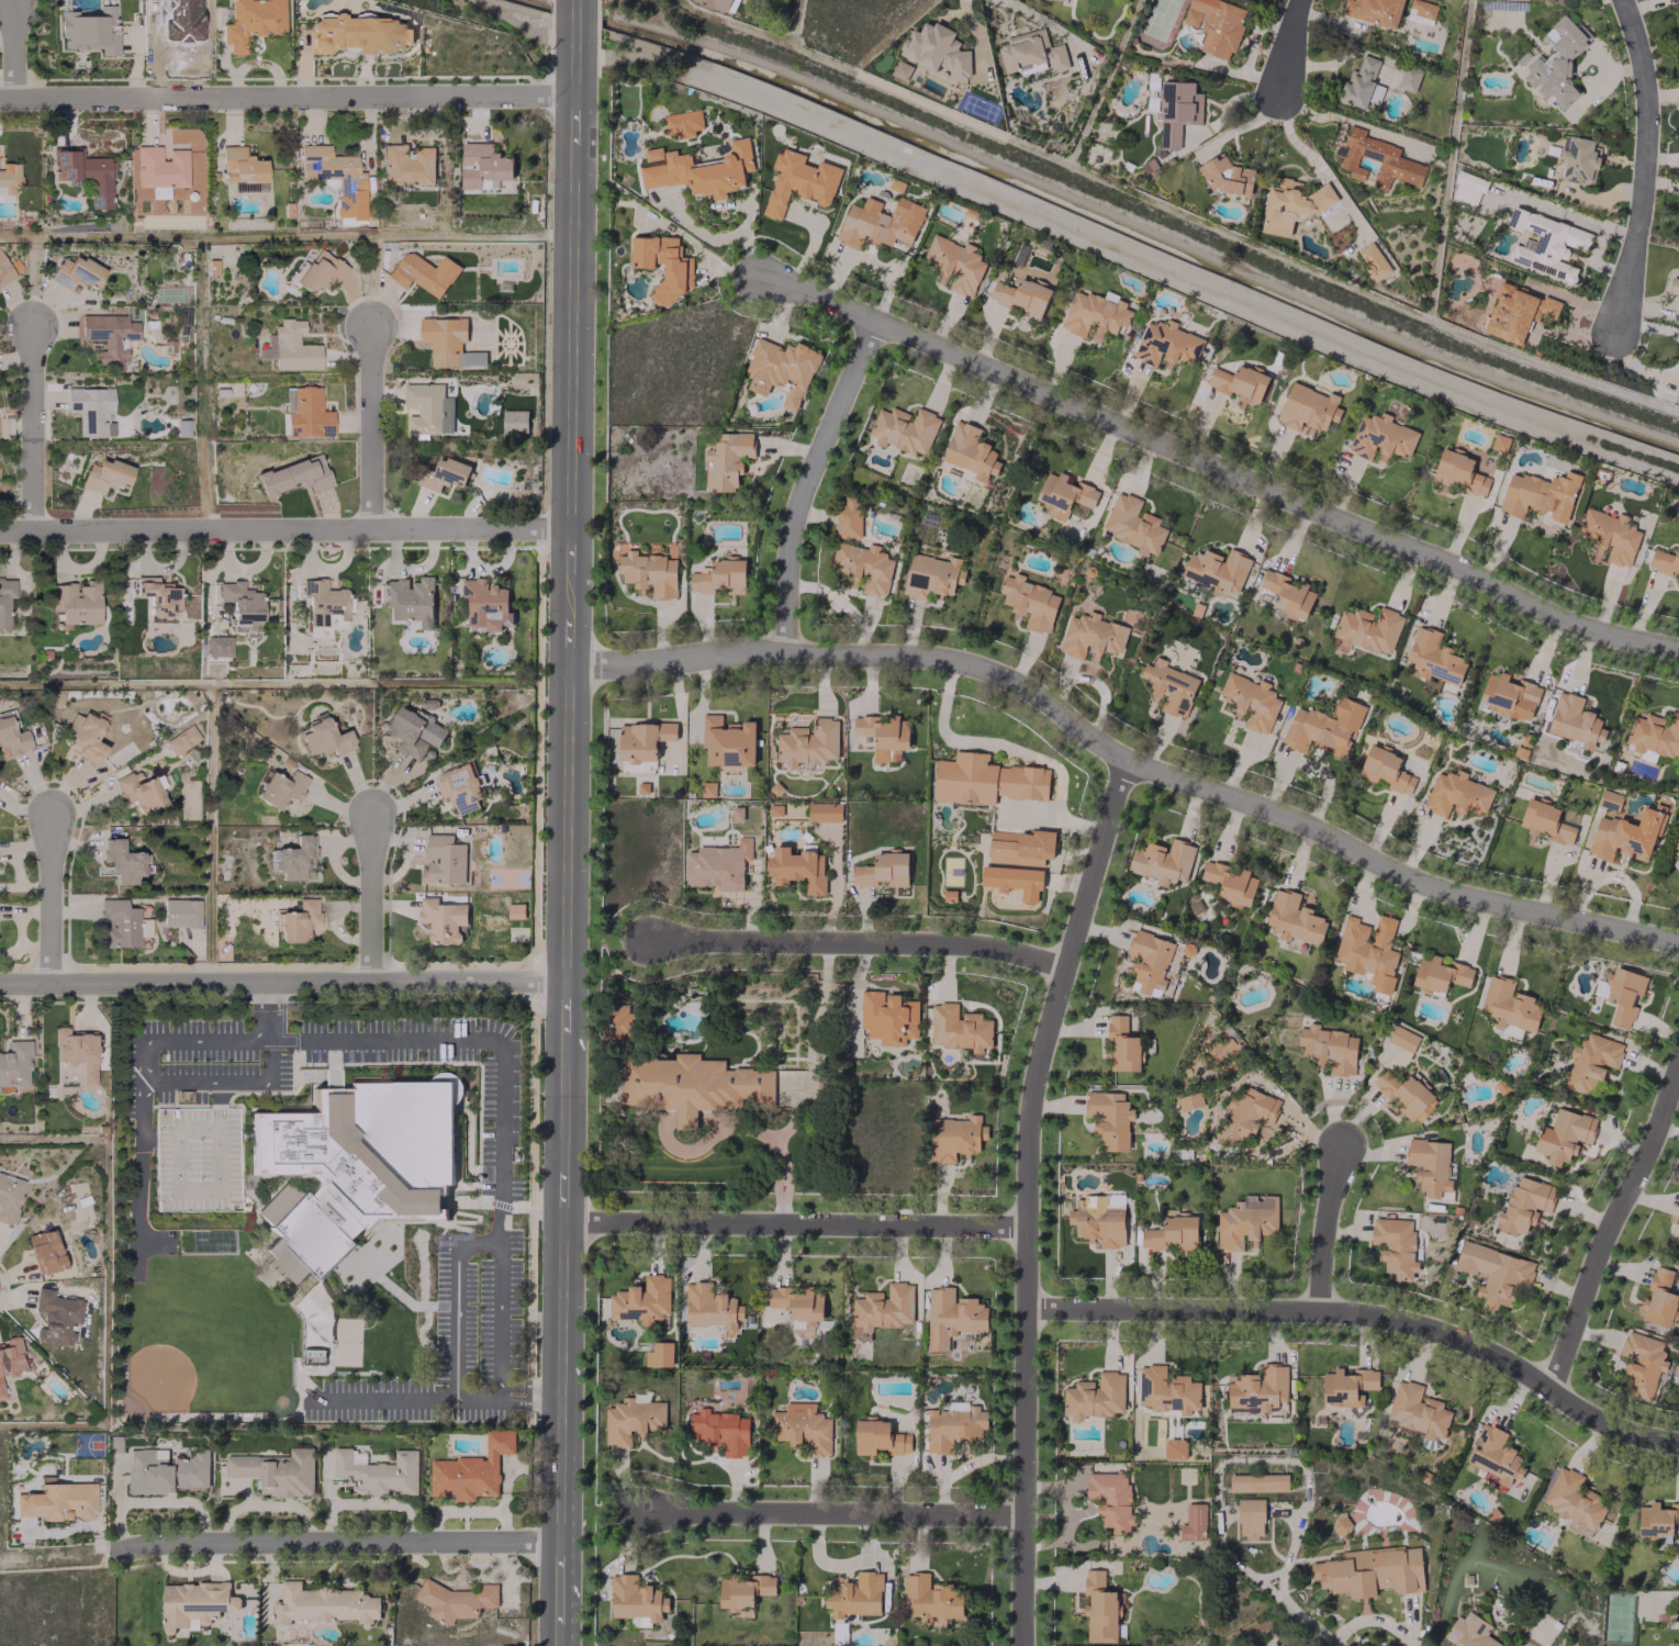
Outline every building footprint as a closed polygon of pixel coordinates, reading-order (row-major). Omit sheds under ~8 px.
[(229,23),(220,23),(220,44),(226,44),(226,54),(245,54),(244,35),(262,35),(262,33),(283,33),(283,0),(229,0),(229,23)] [(691,1),(732,15),(738,0),(692,0),(691,1)] [(1218,0),(1188,0),(1181,23),(1204,30),(1198,51),(1230,61),(1242,24),(1240,23),(1245,9),(1218,0)] [(1402,0),(1344,0),(1341,16),(1396,28),(1402,0)] [(1413,0),(1410,0),(1408,10),(1413,11),(1413,16),(1434,19),(1436,4),(1413,0)] [(58,11),(58,49),(98,48),(98,55),(116,55),(115,5),(98,5),(98,15),(75,15),(75,10),(58,11)] [(1591,36),(1581,26),(1575,25),(1563,14),(1543,34),(1552,42),(1551,52),(1543,61),(1540,58),(1531,57),(1525,51),(1512,64),(1526,65),(1525,75),(1522,78),(1532,88),(1538,82),(1537,92),(1545,100),(1553,92),(1552,101),(1561,110),(1579,92),(1568,82),(1570,60),(1585,45),(1585,42),(1591,36)] [(308,50),(354,51),(404,52),(405,44),(412,44),(413,25),(391,24),(391,18),(309,15),(308,50)] [(898,53),(935,72),(936,69),(949,68),(949,84),(964,83),(970,72),(969,50),(956,50),(955,32),(937,23),(923,23),(918,32),(911,28),(898,53)] [(1062,43),(1048,46),(1043,28),(1005,38),(1007,44),(997,46),(1004,73),(1049,62),(1051,72),(1069,68),(1062,43)] [(1364,109),(1367,101),(1378,105),(1384,87),(1371,83),(1379,60),(1362,54),(1356,71),(1347,69),(1337,100),(1364,109)] [(912,67),(897,60),(890,75),(905,82),(912,67)] [(1414,93),(1421,70),(1404,65),(1396,87),(1414,93)] [(1159,149),(1180,149),(1180,124),(1201,124),(1201,94),(1194,93),(1194,82),(1160,81),(1159,149)] [(1146,111),(1158,112),(1158,98),(1147,97),(1146,111)] [(703,129),(699,109),(663,115),(667,134),(677,132),(679,139),(695,136),(694,130),(703,129)] [(1425,165),(1397,158),(1400,147),(1363,137),(1365,130),(1347,125),(1339,155),(1341,156),(1338,167),(1348,170),(1347,176),(1363,181),(1366,169),(1356,166),(1359,155),(1378,160),(1371,187),(1386,191),(1390,178),(1420,186),(1425,165)] [(1593,140),(1564,135),(1556,179),(1593,186),(1599,151),(1592,150),(1593,140)] [(641,189),(689,183),(690,196),(712,194),(713,201),(726,199),(725,190),(745,188),(742,172),(752,170),(748,137),(728,140),(730,153),(720,155),(721,162),(691,166),(690,153),(676,155),(675,150),(662,152),(661,147),(643,149),(645,161),(638,162),(641,189)] [(461,188),(497,189),(498,180),(511,180),(512,156),(492,155),(492,143),(462,142),(461,188)] [(433,147),(413,147),(413,157),(407,157),(407,144),(382,144),(382,184),(433,184),(433,147)] [(265,182),(264,157),(244,158),(244,145),(220,146),(221,181),(232,181),(232,191),(244,190),(244,182),(265,182)] [(299,177),(335,177),(335,218),(363,218),(363,171),(356,171),(356,155),(329,155),(329,145),(299,145),(299,177)] [(51,179),(89,178),(89,208),(110,208),(110,157),(81,157),(81,146),(51,147),(51,179)] [(187,185),(186,149),(167,149),(167,160),(160,160),(160,146),(135,146),(136,187),(187,185)] [(841,168),(818,161),(816,168),(802,164),(805,155),(779,147),(772,169),(776,170),(762,214),(780,220),(789,193),(829,206),(841,168)] [(1249,196),(1255,167),(1207,158),(1202,188),(1249,196)] [(13,194),(13,186),(19,186),(20,163),(0,162),(0,194),(13,194)] [(1450,198),(1478,206),(1485,179),(1457,171),(1450,198)] [(1260,232),(1289,237),(1292,220),(1300,221),(1309,215),(1310,211),(1316,212),(1337,200),(1327,182),(1303,196),(1299,195),(1301,181),(1278,177),(1276,187),(1267,185),(1260,232)] [(167,187),(150,187),(150,198),(167,197),(167,187)] [(925,207),(897,196),(889,217),(877,212),(881,203),(865,196),(860,208),(849,203),(834,240),(858,249),(862,239),(878,245),(879,242),(890,246),(893,239),(910,245),(925,207)] [(1592,232),(1511,207),(1505,228),(1522,233),(1523,229),(1537,234),(1534,241),(1523,238),(1521,246),(1513,244),(1508,262),(1573,282),(1578,267),(1563,262),(1568,246),(1586,252),(1592,232)] [(923,259),(943,266),(936,282),(946,286),(945,288),(972,298),(986,260),(972,255),(975,246),(964,242),(962,245),(932,234),(923,259)] [(630,266),(664,266),(664,283),(652,283),(652,301),(685,301),(685,288),(692,288),(692,257),(679,257),(679,237),(630,237),(630,266)] [(1374,282),(1391,271),(1372,242),(1355,253),(1374,282)] [(336,285),(348,267),(318,247),(294,283),(311,294),(318,284),(323,288),(328,280),(336,285)] [(439,299),(459,266),(442,255),(434,268),(404,249),(386,277),(405,288),(410,281),(439,299)] [(15,277),(0,250),(0,285),(15,277)] [(93,290),(104,268),(73,254),(70,261),(60,256),(48,280),(69,289),(73,281),(93,290)] [(1039,320),(1051,290),(1019,277),(1015,288),(995,280),(987,300),(1039,320)] [(1672,277),(1668,294),(1678,297),(1678,279),(1672,277)] [(1522,344),(1529,320),(1539,323),(1541,316),(1555,320),(1560,300),(1497,283),(1483,333),(1522,344)] [(1075,291),(1060,328),(1083,337),(1088,324),(1095,327),(1090,340),(1098,343),(1103,330),(1114,335),(1118,325),(1125,328),(1132,311),(1124,308),(1127,301),(1104,292),(1102,298),(1086,291),(1085,295),(1075,291)] [(127,315),(80,314),(79,339),(102,339),(102,350),(95,350),(95,362),(126,362),(126,339),(138,339),(138,321),(126,321),(127,315)] [(320,344),(298,344),(298,333),(304,333),(304,318),(274,318),(274,369),(320,369),(320,344)] [(485,366),(485,352),(461,352),(460,342),(466,342),(466,318),(419,318),(420,342),(430,342),(431,367),(485,366)] [(1203,339),(1174,328),(1177,323),(1166,319),(1163,326),(1146,319),(1132,357),(1157,366),(1157,365),(1171,370),(1175,358),(1193,364),(1203,339)] [(818,352),(796,344),(795,347),(786,344),(784,348),(756,338),(744,371),(752,374),(746,389),(765,396),(771,381),(787,387),(781,406),(798,412),(818,352)] [(1268,376),(1236,365),(1233,375),(1212,367),(1206,386),(1239,397),(1236,407),(1242,409),(1245,400),(1258,405),(1268,376)] [(1276,422),(1311,434),(1313,427),(1324,431),(1328,420),(1336,423),(1341,409),(1335,407),(1339,396),(1328,392),(1327,395),(1291,382),(1276,422)] [(403,384),(404,407),(417,407),(417,416),(406,416),(406,434),(453,434),(452,398),(443,398),(443,383),(403,384)] [(285,435),(333,434),(332,410),(321,410),(321,386),(293,386),(293,412),(285,412),(285,435)] [(112,388),(65,387),(65,412),(77,412),(77,436),(112,436),(112,422),(107,422),(107,412),(112,412),(112,388)] [(925,457),(940,417),(915,407),(912,415),(891,407),(889,412),(878,408),(868,434),(876,438),(874,443),(884,447),(886,442),(925,457)] [(526,410),(501,410),(502,433),(527,432),(526,410)] [(1347,451),(1372,460),(1373,458),(1385,463),(1389,451),(1409,458),(1418,431),(1389,422),(1391,416),(1380,412),(1377,420),(1360,414),(1347,451)] [(941,460),(974,472),(972,479),(985,483),(988,473),(995,476),(1000,463),(994,460),(997,449),(976,442),(980,428),(956,420),(941,460)] [(711,433),(711,446),(705,446),(705,491),(736,491),(736,474),(742,474),(742,458),(753,458),(752,433),(711,433)] [(1431,481),(1450,486),(1451,482),(1464,486),(1463,491),(1484,497),(1490,477),(1470,471),(1474,458),(1451,451),(1451,450),(1441,447),(1431,481)] [(255,474),(262,496),(307,482),(310,493),(332,486),(321,453),(255,474)] [(417,485),(439,491),(442,482),(463,488),(470,465),(426,453),(417,485)] [(133,467),(101,456),(98,465),(87,462),(79,487),(101,494),(105,483),(125,489),(133,467)] [(1565,524),(1580,475),(1565,470),(1563,477),(1551,474),(1549,482),(1510,471),(1498,511),(1522,518),(1525,507),(1549,514),(1547,518),(1565,524)] [(1045,472),(1036,500),(1046,503),(1042,515),(1064,522),(1071,501),(1093,508),(1099,490),(1076,482),(1075,485),(1065,482),(1067,475),(1058,472),(1057,476),(1045,472)] [(1100,535),(1156,555),(1165,528),(1157,526),(1159,520),(1137,512),(1141,500),(1116,491),(1100,535)] [(860,538),(860,496),(843,496),(843,505),(836,505),(836,538),(860,538)] [(1577,535),(1593,539),(1592,544),(1608,548),(1605,562),(1629,568),(1639,529),(1626,526),(1628,516),(1616,513),(1616,516),(1584,508),(1577,535)] [(885,597),(894,557),(835,545),(829,572),(862,578),(859,592),(885,597)] [(1675,545),(1671,555),(1652,549),(1647,568),(1670,575),(1670,576),(1678,578),(1678,546),(1675,545)] [(1250,559),(1225,550),(1223,559),(1190,548),(1181,576),(1209,586),(1207,593),(1218,597),(1221,590),(1238,596),(1250,559)] [(947,561),(910,553),(901,595),(926,600),(928,591),(952,596),(954,583),(962,585),(965,570),(959,568),(961,559),(948,556),(947,561)] [(676,598),(675,559),(666,560),(666,555),(635,556),(635,554),(616,554),(617,574),(622,574),(622,583),(635,583),(635,595),(648,595),(648,599),(676,598)] [(745,594),(744,560),(711,560),(711,567),(698,567),(699,572),(689,573),(689,593),(714,593),(713,587),(730,587),(730,594),(745,594)] [(1314,592),(1306,590),(1308,584),(1298,581),(1264,570),(1259,587),(1277,593),(1273,608),(1305,619),(1314,592)] [(148,596),(148,618),(170,618),(170,609),(180,609),(179,587),(170,587),(170,584),(157,584),(157,576),(134,576),(134,596),(148,596)] [(1049,634),(1060,591),(1014,580),(1014,579),(1003,576),(999,593),(1004,594),(1001,603),(1011,606),(1010,611),(1026,615),(1023,628),(1049,634)] [(50,611),(60,612),(59,622),(98,624),(100,579),(84,578),(84,586),(75,586),(75,583),(51,583),(50,611)] [(432,578),(409,578),(409,579),(384,579),(384,607),(392,607),(392,619),(420,619),(420,629),(432,630),(432,578)] [(7,597),(14,597),(14,579),(0,579),(0,626),(8,626),(7,597)] [(307,626),(345,626),(345,611),(351,611),(351,596),(346,596),(346,588),(325,588),(325,579),(298,579),(298,597),(307,597),(307,626)] [(467,627),(485,627),(485,631),(501,631),(501,625),(512,625),(512,612),(507,612),(507,587),(487,587),(487,579),(461,579),(461,596),(467,596),(467,627)] [(261,590),(242,590),(242,581),(217,582),(217,601),(231,601),(231,623),(261,623),(261,590)] [(1341,610),(1331,642),(1349,648),(1350,644),(1378,653),(1379,650),(1391,654),(1403,615),(1377,607),(1374,615),(1354,608),(1352,613),(1341,610)] [(1059,653),(1085,659),(1097,662),(1101,649),(1121,654),(1128,627),(1098,620),(1099,613),(1088,611),(1087,618),(1068,613),(1059,653)] [(1459,685),(1466,661),(1451,656),(1453,650),(1438,645),(1441,633),(1417,625),(1405,664),(1414,666),(1411,675),(1428,680),(1429,677),(1459,685)] [(230,656),(230,636),(205,636),(205,656),(230,656)] [(1199,679),(1164,666),(1166,660),(1155,656),(1151,666),(1144,663),(1139,677),(1149,681),(1144,694),(1157,699),(1159,694),(1167,697),(1162,711),(1183,719),(1199,679)] [(1266,736),(1281,698),(1267,692),(1270,684),(1259,680),(1257,683),(1227,672),(1218,697),(1236,704),(1231,717),(1242,721),(1240,726),(1266,736)] [(1498,677),(1486,674),(1477,707),(1530,721),(1540,686),(1518,680),(1517,684),(1506,681),(1508,674),(1499,672),(1498,677)] [(1547,733),(1582,742),(1580,748),(1592,751),(1594,741),(1602,743),(1605,729),(1599,728),(1601,717),(1579,711),(1582,697),(1557,691),(1547,733)] [(1281,745),(1304,753),(1308,742),(1332,750),(1330,755),(1343,759),(1352,732),(1356,733),(1365,706),(1338,696),(1331,717),(1307,708),(1306,710),(1294,706),(1281,745)] [(427,743),(438,748),(446,730),(430,722),(432,719),(399,704),(386,731),(401,738),(395,750),(419,761),(427,743)] [(96,764),(106,747),(94,740),(106,717),(96,712),(92,719),(74,709),(62,733),(77,741),(72,750),(96,764)] [(26,727),(17,729),(13,711),(0,715),(0,753),(1,756),(31,749),(26,727)] [(1672,712),(1667,728),(1661,726),(1663,719),(1645,713),(1643,719),(1633,716),(1624,742),(1633,745),(1631,753),(1653,760),(1656,752),(1678,759),(1678,715),(1672,712)] [(354,748),(347,729),(332,734),(325,713),(304,721),(307,730),(300,733),(307,755),(321,750),(322,754),(331,752),(332,755),(354,748)] [(754,721),(740,721),(740,724),(722,724),(723,714),(702,714),(701,749),(706,749),(706,765),(754,766),(754,721)] [(853,736),(873,736),(873,761),(900,762),(900,750),(908,750),(909,718),(853,717),(853,736)] [(838,761),(837,718),(810,719),(810,727),(787,728),(787,733),(777,734),(777,769),(797,769),(797,761),(838,761)] [(200,739),(191,724),(163,741),(172,755),(200,739)] [(656,761),(656,740),(676,740),(676,724),(619,724),(619,761),(656,761)] [(1358,776),(1375,782),(1377,778),(1391,783),(1389,789),(1409,796),(1416,776),(1397,770),(1401,756),(1368,745),(1358,776)] [(1047,800),(1049,768),(988,765),(988,753),(954,751),(953,761),(935,760),(933,801),(994,804),(994,797),(1047,800)] [(432,774),(440,798),(449,795),(455,816),(482,807),(475,786),(484,783),(481,775),(474,777),(469,762),(432,774)] [(253,797),(278,810),(287,795),(297,800),(309,778),(292,769),(286,779),(268,770),(253,797)] [(1436,771),(1423,808),(1447,817),(1450,809),(1464,814),(1466,808),(1485,815),(1494,789),(1465,779),(1467,773),(1456,769),(1453,776),(1436,771)] [(701,797),(715,797),(715,782),(701,782),(701,797)] [(1596,806),(1617,811),(1621,795),(1600,790),(1596,806)] [(1576,827),(1556,821),(1560,808),(1526,799),(1518,828),(1537,834),(1537,835),(1571,845),(1576,827)] [(808,822),(841,822),(841,803),(808,803),(808,822)] [(1647,862),(1663,806),(1654,803),(1653,809),(1642,806),(1637,825),(1598,814),(1586,853),(1610,860),(1613,852),(1647,862)] [(742,807),(731,807),(731,820),(742,820),(742,807)] [(989,831),(988,863),(1043,865),(1043,859),(1053,859),(1054,833),(989,831)] [(280,879),(303,879),(303,857),(315,857),(315,846),(309,846),(309,833),(294,834),(294,848),(269,848),(269,870),(280,870),(280,879)] [(465,844),(452,844),(452,835),(426,834),(425,860),(427,860),(427,883),(464,884),(465,844)] [(737,847),(696,847),(696,852),(685,852),(685,888),(743,887),(742,860),(751,860),(751,837),(737,837),(737,847)] [(111,883),(135,883),(135,876),(143,876),(143,851),(122,851),(122,838),(102,838),(102,861),(111,861),(111,883)] [(1186,883),(1195,845),(1171,839),(1169,848),(1149,843),(1147,850),(1133,847),(1127,871),(1155,878),(1154,884),(1166,887),(1168,879),(1186,883)] [(824,895),(823,852),(789,853),(789,846),(773,846),(773,857),(767,857),(767,877),(772,876),(772,886),(787,885),(787,880),(805,879),(805,896),(824,895)] [(907,886),(907,854),(873,853),(873,866),(852,865),(851,885),(876,885),(876,880),(888,881),(888,886),(907,886)] [(1256,878),(1248,876),(1249,870),(1240,868),(1239,869),(1204,860),(1200,879),(1220,884),(1216,901),(1249,909),(1256,878)] [(1042,869),(981,866),(980,888),(1021,890),(1020,902),(1037,903),(1037,891),(1041,891),(1042,869)] [(1320,945),(1326,919),(1311,916),(1312,910),(1296,906),(1299,894),(1274,888),(1265,927),(1279,930),(1277,939),(1289,942),(1290,938),(1320,945)] [(308,941),(307,923),(318,923),(317,897),(297,898),(298,911),(278,912),(279,942),(308,941)] [(466,904),(437,904),(437,897),(419,897),(419,919),(429,919),(429,943),(459,943),(459,925),(466,925),(466,904)] [(138,946),(138,936),(150,936),(150,918),(138,918),(138,907),(126,907),(126,898),(98,898),(98,926),(95,926),(95,947),(138,946)] [(199,899),(162,898),(162,926),(198,926),(199,899)] [(1344,915),(1335,959),(1343,960),(1341,969),(1372,975),(1369,991),(1390,995),(1398,951),(1389,949),(1395,918),(1374,914),(1372,926),(1357,923),(1358,917),(1344,915)] [(1173,942),(1133,930),(1126,955),(1131,957),(1128,969),(1136,971),(1133,980),(1140,982),(1137,991),(1159,997),(1165,979),(1163,978),(1173,942)] [(1448,982),(1469,987),(1474,968),(1449,961),(1448,966),(1438,964),(1440,958),(1420,952),(1411,988),(1432,993),(1433,990),(1445,993),(1448,982)] [(1647,976),(1611,966),(1606,984),(1597,981),(1593,994),(1615,1001),(1609,1024),(1629,1030),(1636,1007),(1631,1005),(1634,995),(1641,997),(1647,976)] [(1480,1009),(1488,1011),(1487,1016),(1495,1018),(1493,1026),(1503,1029),(1504,1024),(1535,1031),(1541,1006),(1532,1004),(1533,997),(1511,992),(1514,981),(1488,975),(1480,1009)] [(917,1038),(917,1001),(900,1001),(900,995),(883,995),(883,991),(860,990),(860,1029),(867,1029),(867,1038),(879,1038),(879,1045),(905,1045),(905,1038),(917,1038)] [(930,1043),(940,1043),(940,1048),(972,1048),(972,1053),(982,1053),(982,1048),(991,1048),(991,1020),(981,1020),(981,1013),(958,1012),(958,1003),(931,1003),(930,1043)] [(634,1012),(627,1012),(627,1007),(603,1007),(604,1043),(635,1042),(634,1012)] [(1139,1071),(1140,1037),(1126,1037),(1127,1015),(1109,1015),(1108,1070),(1139,1071)] [(1354,1076),(1356,1037),(1347,1036),(1347,1032),(1318,1030),(1318,1023),(1307,1023),(1306,1028),(1298,1027),(1297,1045),(1302,1046),(1301,1055),(1314,1056),(1314,1060),(1330,1061),(1329,1074),(1354,1076)] [(81,1084),(96,1084),(95,1031),(67,1031),(67,1026),(53,1026),(54,1062),(80,1062),(81,1084)] [(1386,1043),(1413,1052),(1418,1035),(1392,1026),(1386,1043)] [(1624,1044),(1585,1032),(1580,1050),(1575,1048),(1562,1087),(1589,1096),(1594,1079),(1601,1081),(1606,1065),(1616,1069),(1624,1044)] [(28,1040),(6,1040),(7,1052),(0,1052),(0,1092),(14,1092),(14,1085),(29,1085),(28,1040)] [(619,1107),(676,1108),(675,1128),(696,1129),(697,1108),(741,1109),(741,1103),(773,1104),(774,1070),(724,1069),(724,1060),(699,1059),(699,1053),(674,1053),(674,1060),(620,1059),(619,1107)] [(1434,1106),(1429,1102),(1434,1097),(1409,1074),(1400,1083),(1385,1069),(1372,1083),(1417,1125),(1434,1106)] [(252,1111),(251,1173),(311,1174),(319,1182),(308,1192),(302,1192),(266,1226),(275,1236),(262,1248),(296,1285),(311,1271),(319,1279),(353,1247),(353,1237),(362,1229),(369,1229),(383,1216),(427,1216),(429,1219),(446,1219),(446,1211),(441,1206),(441,1198),(446,1193),(447,1184),(451,1184),(452,1082),(349,1081),(341,1089),(315,1088),(314,1112),(252,1111)] [(1280,1100),(1245,1087),(1241,1096),(1232,1092),(1215,1138),(1242,1148),(1248,1133),(1253,1135),(1259,1120),(1271,1125),(1280,1100)] [(1179,1112),(1203,1106),(1199,1091),(1176,1097),(1179,1112)] [(1128,1151),(1128,1120),(1133,1120),(1133,1109),(1125,1109),(1125,1093),(1085,1092),(1085,1119),(1092,1119),(1091,1133),(1100,1133),(1099,1151),(1128,1151)] [(1597,1119),(1556,1107),(1550,1127),(1540,1124),(1532,1151),(1547,1155),(1545,1163),(1559,1167),(1561,1160),(1570,1163),(1576,1140),(1589,1144),(1597,1119)] [(929,1162),(954,1162),(954,1153),(966,1153),(966,1152),(979,1152),(979,1140),(987,1140),(987,1125),(980,1125),(980,1114),(966,1114),(966,1119),(929,1119),(929,1162)] [(1448,1141),(1406,1139),(1405,1165),(1417,1165),(1416,1190),(1425,1191),(1425,1197),(1440,1198),(1440,1191),(1451,1192),(1451,1179),(1447,1179),(1448,1141)] [(0,1172),(0,1222),(11,1225),(25,1180),(0,1172)] [(1504,1213),(1497,1211),(1493,1228),(1524,1237),(1527,1225),(1533,1226),(1538,1210),(1549,1213),(1556,1187),(1515,1176),(1504,1213)] [(1217,1250),(1244,1250),(1244,1247),(1257,1247),(1258,1233),(1276,1233),(1276,1195),(1244,1195),(1244,1201),(1233,1201),(1233,1209),(1217,1209),(1217,1250)] [(1123,1204),(1086,1205),(1086,1199),(1075,1199),(1075,1210),(1067,1210),(1067,1224),(1074,1224),(1075,1238),(1089,1237),(1089,1239),(1099,1239),(1099,1248),(1124,1247),(1123,1204)] [(1196,1217),(1162,1217),(1162,1229),(1141,1229),(1141,1250),(1197,1249),(1196,1217)] [(1414,1220),(1371,1218),(1370,1244),(1382,1244),(1381,1262),(1384,1262),(1383,1273),(1393,1273),(1393,1280),(1412,1281),(1412,1272),(1417,1272),(1418,1261),(1412,1261),(1414,1220)] [(63,1267),(52,1228),(26,1235),(36,1274),(63,1267)] [(1453,1269),(1476,1275),(1477,1271),(1487,1273),(1483,1287),(1477,1285),(1474,1298),(1481,1300),(1479,1308),(1494,1312),(1496,1304),(1511,1308),(1517,1285),(1528,1288),(1535,1261),(1460,1242),(1453,1269)] [(1669,1327),(1677,1295),(1670,1293),(1676,1272),(1654,1266),(1646,1299),(1644,1298),(1639,1320),(1669,1327)] [(609,1319),(639,1319),(639,1326),(652,1325),(652,1316),(669,1316),(668,1275),(643,1275),(644,1287),(627,1287),(627,1292),(609,1293),(609,1319)] [(852,1298),(851,1340),(870,1340),(870,1327),(902,1327),(902,1323),(912,1323),(913,1283),(885,1283),(885,1292),(863,1292),(863,1298),(852,1298)] [(33,1311),(42,1312),(41,1328),(35,1327),(33,1341),(70,1344),(72,1323),(79,1323),(81,1299),(52,1297),(53,1288),(36,1287),(33,1311)] [(927,1351),(948,1351),(948,1332),(987,1332),(987,1305),(976,1305),(976,1298),(954,1298),(954,1288),(928,1288),(927,1351)] [(766,1308),(789,1307),(790,1330),(813,1329),(813,1321),(823,1321),(822,1292),(813,1292),(813,1289),(766,1289),(766,1308)] [(1650,1401),(1659,1371),(1664,1373),(1667,1362),(1660,1360),(1665,1342),(1625,1331),(1618,1355),(1628,1357),(1623,1376),(1628,1377),(1623,1394),(1650,1401)] [(25,1370),(18,1338),(0,1342),(0,1375),(25,1370)] [(672,1367),(672,1342),(651,1342),(651,1351),(644,1351),(644,1366),(672,1367)] [(1228,1408),(1258,1407),(1258,1413),(1269,1413),(1269,1405),(1286,1404),(1286,1364),(1260,1364),(1260,1374),(1228,1375),(1228,1408)] [(1138,1406),(1149,1406),(1149,1410),(1179,1410),(1179,1416),(1190,1416),(1190,1410),(1199,1410),(1199,1382),(1189,1382),(1189,1376),(1165,1376),(1165,1365),(1138,1365),(1138,1406)] [(1378,1390),(1378,1370),(1352,1369),(1352,1375),(1342,1375),(1342,1368),(1332,1368),(1332,1373),(1322,1373),(1322,1405),(1362,1406),(1362,1389),(1378,1390)] [(1123,1412),(1124,1372),(1096,1371),(1096,1381),(1074,1381),(1074,1388),(1063,1388),(1062,1418),(1082,1419),(1082,1416),(1113,1416),(1113,1412),(1123,1412)] [(1386,1421),(1424,1431),(1422,1438),(1433,1440),(1434,1436),(1444,1438),(1450,1411),(1441,1409),(1442,1402),(1421,1396),(1423,1386),(1396,1379),(1386,1421)] [(771,1440),(788,1440),(788,1450),(804,1450),(804,1457),(830,1456),(830,1416),(815,1416),(815,1403),(785,1403),(785,1411),(771,1411),(771,1440)] [(927,1410),(928,1454),(952,1453),(952,1439),(981,1439),(980,1430),(986,1430),(986,1408),(968,1408),(968,1410),(927,1410)] [(748,1414),(707,1414),(707,1410),(689,1410),(689,1432),(694,1432),(694,1440),(705,1441),(705,1445),(722,1445),(722,1457),(747,1457),(748,1414)] [(875,1455),(875,1448),(886,1448),(886,1453),(910,1454),(910,1433),(889,1433),(889,1420),(855,1420),(855,1455),(875,1455)] [(429,1458),(429,1498),(475,1498),(475,1496),(498,1496),(498,1454),(513,1454),(513,1431),(485,1430),(485,1459),(429,1458)] [(1186,1439),(1164,1439),(1164,1459),(1186,1458),(1186,1439)] [(225,1457),(225,1476),(256,1476),(256,1488),(260,1488),(261,1495),(312,1495),(312,1448),(288,1448),(288,1456),(225,1457)] [(208,1487),(207,1453),(189,1453),(189,1458),(168,1458),(168,1449),(128,1450),(129,1493),(174,1493),(174,1488),(208,1487)] [(416,1494),(416,1450),(394,1450),(394,1464),(365,1463),(365,1450),(333,1449),(333,1477),(356,1478),(356,1489),(366,1489),(365,1494),(389,1495),(389,1494),(416,1494)] [(1541,1506),(1572,1519),(1569,1527),(1588,1536),(1590,1530),(1595,1532),(1606,1506),(1596,1502),(1599,1496),(1579,1487),(1583,1476),(1558,1465),(1541,1506)] [(1086,1474),(1086,1501),(1093,1501),(1093,1514),(1102,1514),(1103,1527),(1111,1527),(1111,1534),(1132,1533),(1131,1516),(1129,1516),(1128,1473),(1086,1474)] [(1287,1491),(1287,1474),(1229,1475),(1229,1492),(1287,1491)] [(15,1493),(15,1516),(38,1516),(38,1520),(67,1519),(67,1510),(74,1510),(74,1517),(95,1517),(95,1482),(53,1483),(53,1476),(40,1476),(40,1493),(15,1493)] [(1263,1499),(1238,1500),(1238,1538),(1263,1538),(1263,1499)] [(1671,1535),(1671,1524),(1678,1524),(1678,1504),(1668,1504),(1668,1509),(1657,1509),(1657,1501),(1648,1501),(1648,1505),(1637,1505),(1637,1535),(1671,1535)] [(1205,1540),(1205,1504),(1186,1504),(1186,1525),(1180,1525),(1180,1540),(1205,1540)] [(1349,1534),(1348,1513),(1332,1514),(1333,1535),(1349,1534)] [(1423,1592),(1420,1546),(1342,1551),(1343,1560),(1310,1562),(1311,1579),(1318,1579),(1319,1588),(1329,1587),(1330,1593),(1348,1592),(1349,1598),(1375,1597),(1374,1588),(1392,1587),(1393,1594),(1423,1592)] [(1086,1643),(1116,1643),(1116,1592),(1103,1591),(1104,1570),(1084,1570),(1083,1595),(1088,1595),(1088,1609),(1079,1609),(1079,1613),(1087,1613),(1086,1643)] [(880,1614),(881,1572),(854,1571),(854,1579),(832,1578),(831,1591),(824,1591),(823,1608),(831,1608),(830,1619),(843,1619),(843,1613),(880,1614)] [(961,1617),(962,1592),(951,1592),(951,1584),(929,1584),(929,1574),(903,1573),(903,1614),(919,1614),(919,1622),(930,1622),(930,1616),(961,1617)] [(612,1618),(632,1617),(632,1627),(651,1627),(651,1622),(660,1622),(660,1612),(668,1611),(668,1597),(660,1597),(660,1590),(651,1590),(651,1585),(637,1586),(636,1574),(611,1575),(612,1618)] [(774,1595),(775,1575),(749,1574),(749,1578),(719,1578),(719,1607),(728,1608),(728,1612),(740,1612),(740,1606),(753,1607),(753,1595),(774,1595)] [(496,1584),(478,1584),(474,1591),(452,1591),(424,1578),(414,1599),(430,1607),(426,1615),(445,1624),(451,1624),(454,1618),(475,1617),(480,1607),(497,1607),(496,1584)] [(379,1591),(300,1591),(300,1581),(281,1581),(281,1611),(281,1625),(290,1625),(290,1620),(334,1620),(334,1619),(357,1619),(357,1622),(379,1622),(379,1591)] [(162,1584),(163,1634),(174,1634),(174,1627),(189,1627),(188,1619),(198,1618),(198,1625),(209,1625),(209,1617),(218,1617),(218,1610),(239,1610),(239,1596),(228,1596),(228,1583),(162,1584)] [(1467,1611),(1462,1619),(1456,1615),(1441,1640),(1450,1645),(1503,1645),(1486,1635),(1491,1626),(1467,1611)]
